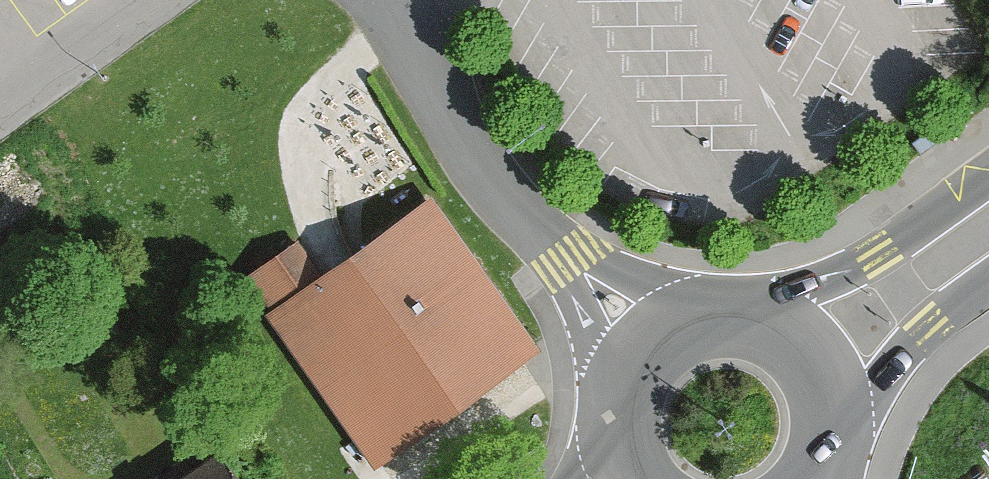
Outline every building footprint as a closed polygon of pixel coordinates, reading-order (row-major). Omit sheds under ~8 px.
[(559,359),(453,209),(349,283),(326,251),(266,293),(395,475),(559,359)] [(216,467),(198,478),(224,478),(216,467)]
